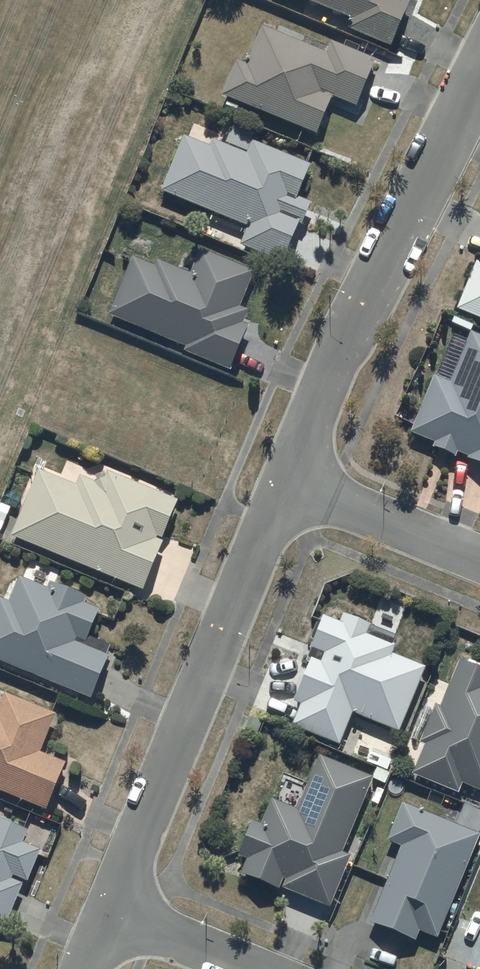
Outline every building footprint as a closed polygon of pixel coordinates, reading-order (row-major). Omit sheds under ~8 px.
[(350,27),(346,36),(391,55),(410,9),(395,3),(396,0),(284,0),(350,27)] [(325,60),(260,34),(246,70),(235,66),(220,104),(316,143),(331,105),(354,114),(373,66),(329,49),(325,60)] [(209,154),(183,143),(160,199),(245,235),(237,253),(279,271),(296,233),(300,235),(310,211),(295,205),(310,173),(252,147),(245,162),(212,147),(209,154)] [(188,281),(156,268),(154,274),(130,264),(106,323),(183,354),(181,360),(229,380),(247,334),(241,331),(246,317),(239,314),(253,280),(198,257),(188,281)] [(476,269),(456,317),(479,327),(479,271),(476,269)] [(469,340),(449,390),(432,383),(409,441),(434,451),(432,455),(454,465),(456,460),(467,464),(466,467),(479,472),(479,344),(469,340)] [(157,537),(162,539),(177,501),(108,473),(105,480),(94,483),(80,478),(76,487),(39,472),(12,537),(142,591),(162,543),(156,540),(157,537)] [(19,577),(8,603),(0,599),(0,663),(91,700),(108,657),(107,657),(110,648),(88,638),(99,611),(84,605),(87,598),(50,583),(47,589),(19,577)] [(395,641),(324,613),(291,696),(301,700),(292,722),(342,741),(354,710),(400,728),(425,664),(391,651),(395,641)] [(459,656),(415,771),(456,787),(459,779),(479,787),(479,663),(459,656)] [(46,810),(65,764),(40,754),(56,716),(5,695),(0,707),(0,791),(46,810)] [(376,775),(318,753),(297,806),(269,796),(242,867),(328,900),(376,775)] [(478,829),(401,801),(387,840),(401,845),(373,920),(417,936),(420,929),(438,936),(478,829)] [(6,929),(24,886),(12,881),(13,878),(28,884),(41,852),(23,845),(29,832),(0,820),(0,927),(6,929)]
